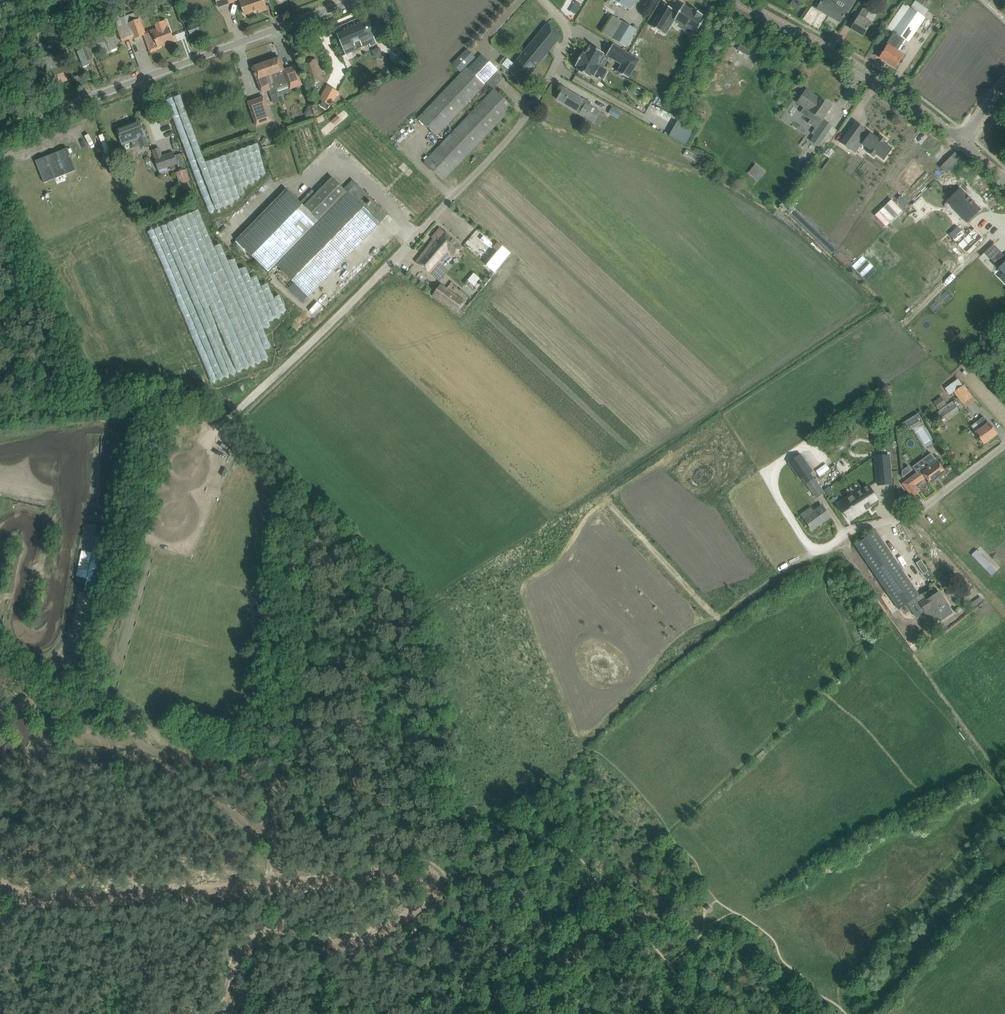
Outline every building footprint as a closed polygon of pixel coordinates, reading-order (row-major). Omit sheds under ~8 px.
[(240,2),(244,15),(267,7),(264,0),(245,0),(240,2)] [(630,10),(636,0),(613,0),(630,10)] [(791,5),(798,10),(803,3),(800,0),(794,0),(791,5)] [(838,0),(822,0),(821,1),(817,9),(828,16),(835,5),(838,0)] [(846,0),(838,0),(835,5),(828,16),(840,23),(845,14),(847,12),(854,0),(853,0),(850,0),(849,2),(846,0)] [(904,4),(887,28),(889,29),(895,33),(895,32),(905,39),(908,41),(924,18),(908,7),(906,5),(904,4)] [(652,26),(651,27),(660,32),(660,31),(666,21),(668,22),(672,25),(674,20),(675,20),(681,24),(684,26),(682,29),(691,34),(693,31),(696,33),(705,18),(703,17),(703,16),(704,16),(701,14),(692,9),(692,10),(689,9),(684,6),(684,5),(683,5),(679,12),(678,13),(678,15),(674,12),(672,11),(673,10),(665,5),(652,26)] [(863,36),(868,28),(871,23),(864,19),(869,12),(863,8),(851,29),(863,36)] [(389,30),(386,21),(382,12),(350,26),(349,23),(335,29),(346,54),(375,41),(374,37),(389,30)] [(140,19),(129,24),(134,37),(134,39),(144,35),(146,34),(140,19)] [(157,31),(145,36),(151,52),(160,49),(159,47),(174,41),(166,21),(155,25),(156,29),(157,31)] [(626,47),(637,30),(633,28),(623,22),(612,39),(626,47)] [(190,35),(203,31),(200,23),(188,28),(190,35)] [(128,24),(117,28),(123,42),(134,37),(129,24),(128,24)] [(523,82),(561,36),(547,24),(509,70),(523,82)] [(888,46),(880,58),(895,68),(903,54),(897,50),(905,39),(895,32),(895,33),(886,45),(888,46)] [(103,54),(118,48),(111,33),(91,41),(93,46),(94,46),(96,52),(101,50),(103,54)] [(88,40),(79,44),(82,50),(77,52),(83,67),(94,63),(92,59),(95,57),(90,45),(88,40)] [(640,59),(613,43),(606,55),(621,64),(617,71),(629,78),(640,59)] [(750,55),(753,48),(742,43),(739,51),(750,55)] [(577,70),(590,77),(591,75),(594,77),(600,66),(597,65),(604,53),(590,46),(586,53),(583,52),(575,66),(578,68),(577,70)] [(376,58),(384,55),(381,47),(373,51),(376,58)] [(461,74),(419,118),(437,135),(487,83),(488,82),(495,89),(494,89),(431,156),(424,163),(443,180),(513,107),(498,92),(500,90),(496,86),(490,80),(497,73),(496,72),(497,70),(481,55),(477,59),(472,65),(468,68),(467,67),(470,63),(476,58),(467,49),(452,64),(461,73),(461,74)] [(62,58),(61,59),(56,61),(54,54),(30,63),(32,68),(40,66),(40,67),(42,66),(49,86),(62,81),(62,82),(70,80),(65,67),(66,67),(62,58)] [(296,65),(284,69),(280,57),(266,62),(271,75),(273,83),(274,83),(275,87),(288,82),(290,89),(303,84),(296,65)] [(310,85),(322,81),(316,61),(303,65),(310,85)] [(274,83),(273,83),(271,75),(266,62),(253,67),(262,94),(271,90),(269,85),(274,83)] [(332,105),(339,92),(328,85),(320,98),(332,105)] [(564,88),(557,99),(566,105),(576,111),(577,111),(580,113),(580,114),(594,123),(601,112),(600,111),(590,105),(591,103),(584,99),(584,100),(573,93),(564,88)] [(814,115),(822,121),(832,106),(820,99),(819,101),(816,99),(817,98),(806,90),(797,104),(804,108),(800,113),(811,120),(814,115)] [(272,121),(263,98),(248,103),(257,127),(272,121)] [(608,114),(617,119),(621,113),(611,107),(608,114)] [(811,141),(818,145),(831,126),(825,121),(819,129),(819,130),(816,128),(812,133),(814,134),(815,135),(811,141)] [(148,144),(140,122),(126,127),(125,126),(117,129),(123,145),(132,141),(135,148),(141,146),(148,144)] [(855,122),(840,143),(850,150),(850,149),(857,140),(862,144),(861,144),(862,145),(862,144),(870,150),(868,152),(867,153),(874,157),(876,154),(883,160),(884,160),(892,148),(891,148),(884,143),(886,140),(885,139),(881,136),(880,135),(880,136),(878,139),(870,133),(869,134),(864,130),(865,129),(855,122)] [(68,148),(35,161),(44,183),(55,179),(54,176),(64,172),(65,175),(77,170),(68,148)] [(163,156),(160,148),(152,151),(155,159),(154,159),(158,171),(177,165),(179,169),(184,167),(180,154),(175,156),(174,152),(163,156)] [(754,178),(757,174),(752,169),(748,173),(754,178)] [(192,191),(189,182),(190,182),(186,170),(176,173),(180,185),(181,184),(184,194),(192,191)] [(287,189),(236,240),(269,273),(276,265),(283,271),(301,289),(308,296),(389,215),(357,184),(348,193),(345,189),(333,177),(320,190),(317,193),(313,190),(301,203),(287,189)] [(960,189),(951,197),(956,203),(953,206),(963,216),(962,217),(967,222),(980,209),(973,203),(974,202),(973,203),(971,201),(972,200),(971,201),(970,200),(971,199),(971,198),(970,199),(968,198),(969,197),(969,196),(968,197),(960,189)] [(434,239),(416,262),(424,268),(431,274),(441,264),(452,251),(455,254),(462,247),(448,235),(440,228),(432,238),(434,239)] [(973,228),(958,244),(967,252),(982,236),(973,228)] [(502,246),(487,265),(495,272),(510,253),(506,250),(503,247),(502,246)] [(993,262),(1000,269),(995,274),(999,277),(1004,284),(1004,256),(1002,254),(993,262)] [(474,273),(469,280),(476,285),(481,278),(474,273)] [(457,313),(465,301),(441,284),(432,296),(457,313)] [(162,345),(153,347),(156,359),(165,357),(162,345)] [(965,408),(975,401),(964,385),(954,393),(965,408)] [(939,410),(947,404),(941,397),(933,403),(939,410)] [(943,422),(959,410),(953,402),(937,414),(943,422)] [(910,428),(925,423),(921,414),(906,419),(910,428)] [(989,423),(984,417),(977,422),(971,426),(984,444),(997,434),(989,423)] [(240,447),(244,442),(235,434),(231,438),(240,447)] [(902,484),(906,489),(912,497),(920,492),(915,485),(926,477),(930,483),(945,472),(937,461),(937,462),(931,453),(912,467),(916,473),(902,484)] [(800,454),(788,462),(800,480),(801,479),(806,485),(813,480),(814,479),(810,473),(812,472),(800,454)] [(890,454),(876,457),(878,484),(893,481),(890,454)] [(681,458),(670,469),(675,475),(687,464),(681,458)] [(780,492),(797,478),(792,472),(775,485),(780,492)] [(211,475),(209,483),(217,486),(220,478),(211,475)] [(817,499),(825,493),(814,479),(813,480),(806,485),(817,499)] [(834,499),(845,491),(837,481),(827,489),(834,499)] [(848,499),(847,500),(856,515),(866,509),(867,510),(871,507),(871,506),(878,501),(868,486),(853,496),(852,495),(847,498),(848,499)] [(830,517),(824,509),(823,506),(815,512),(811,507),(801,515),(812,530),(830,517)] [(251,517),(249,525),(256,528),(259,519),(251,517)] [(207,539),(215,542),(218,535),(210,531),(207,539)] [(920,597),(876,532),(856,546),(899,610),(920,597)] [(243,541),(262,546),(265,537),(251,533),(251,536),(245,535),(243,541)] [(105,534),(101,554),(108,555),(112,535),(105,534)] [(185,543),(193,546),(196,538),(188,536),(185,543)] [(230,550),(234,541),(226,538),(223,547),(230,550)] [(219,558),(222,549),(213,546),(210,555),(219,558)] [(992,565),(979,551),(978,552),(977,551),(972,555),(986,571),(992,565)] [(183,578),(182,587),(191,588),(192,579),(183,578)] [(163,587),(162,595),(170,596),(171,588),(163,587)] [(919,604),(925,612),(931,622),(934,622),(939,619),(941,620),(946,617),(945,615),(951,611),(947,604),(939,591),(919,604)] [(238,597),(236,607),(250,609),(252,600),(238,597)] [(188,616),(199,616),(200,606),(188,606),(188,616)] [(161,620),(164,611),(153,608),(150,617),(161,620)] [(235,628),(235,610),(226,610),(225,628),(235,628)] [(267,626),(268,610),(257,610),(256,626),(267,626)] [(202,629),(212,630),(213,615),(202,615),(202,629)] [(248,626),(249,619),(242,618),(241,626),(248,626)] [(149,630),(147,635),(163,640),(164,635),(149,630)] [(145,657),(155,659),(158,640),(148,639),(145,657)] [(584,665),(569,674),(576,684),(590,675),(584,665)] [(186,674),(183,685),(194,688),(197,676),(186,674)] [(218,717),(218,707),(205,707),(205,717),(218,717)]
